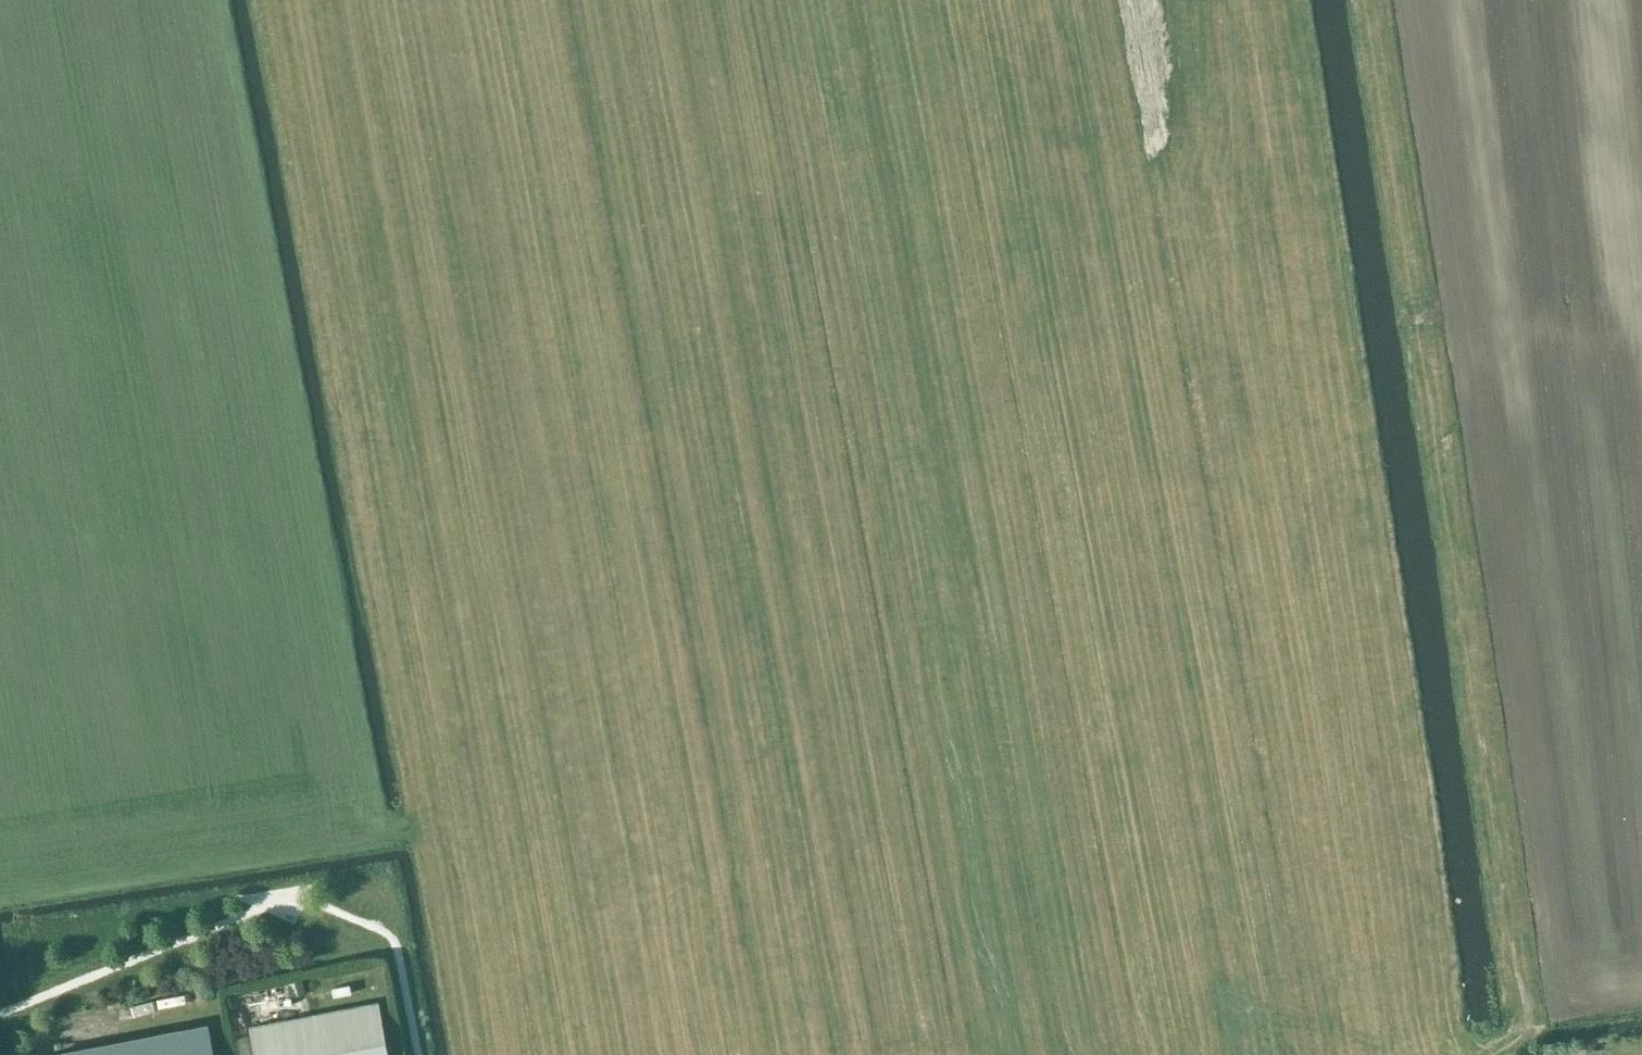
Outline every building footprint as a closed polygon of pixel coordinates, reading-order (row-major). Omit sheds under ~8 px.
[(378,1000),(249,1025),(255,1054),(388,1054),(378,1000)] [(130,1025),(136,1054),(214,1054),(204,1010),(130,1025)] [(55,1040),(59,1054),(136,1054),(130,1025),(55,1040)]
